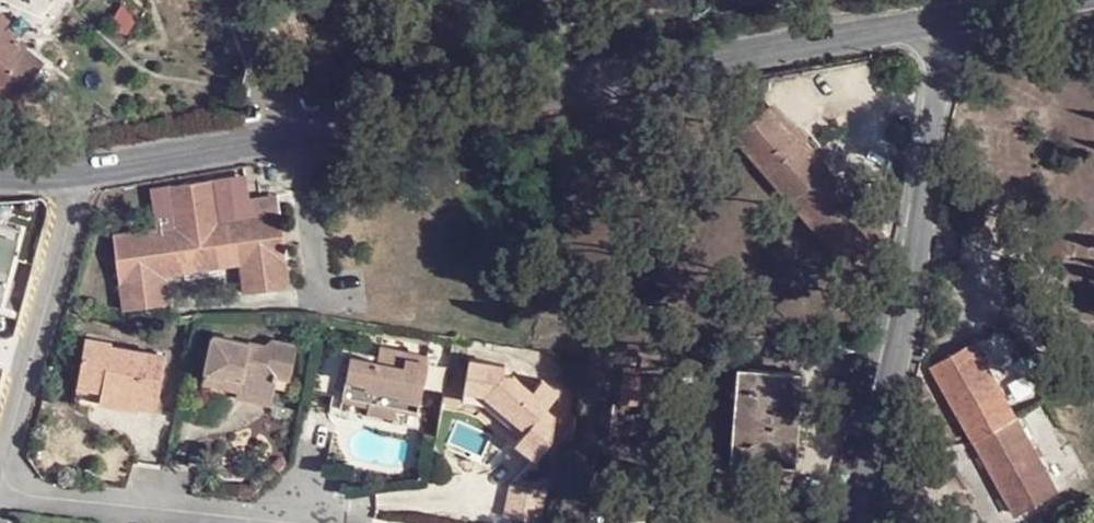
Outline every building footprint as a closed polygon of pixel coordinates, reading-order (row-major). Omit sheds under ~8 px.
[(40,67),(0,35),(0,94),(12,104),(40,67)] [(771,105),(737,136),(849,264),(883,234),(771,105)] [(159,230),(116,236),(126,310),(173,304),(169,275),(226,266),(230,295),(292,287),(281,196),(261,199),(263,216),(237,220),(231,179),(153,190),(159,230)] [(6,299),(25,231),(0,224),(0,298),(6,299)] [(91,337),(81,384),(105,389),(102,401),(142,411),(143,408),(161,412),(171,357),(116,344),(116,342),(91,337)] [(210,372),(227,376),(244,380),(240,396),(275,403),(280,383),(291,385),(299,352),(275,346),(260,352),(217,341),(210,372)] [(974,343),(933,367),(1018,514),(1060,491),(974,343)] [(334,401),(363,406),(389,410),(410,415),(420,362),(373,353),(370,367),(342,362),(334,401)] [(641,402),(641,365),(621,365),(621,402),(641,402)] [(465,395),(484,399),(525,436),(520,443),(514,449),(533,467),(548,450),(552,423),(545,417),(556,401),(539,387),(531,396),(513,382),(504,381),(506,371),(471,366),(465,395)] [(804,372),(740,368),(732,459),(795,464),(804,372)] [(244,380),(227,376),(224,392),(240,396),(244,380)] [(105,389),(81,384),(77,403),(100,408),(102,401),(105,389)] [(525,436),(484,399),(482,409),(520,443),(525,436)] [(389,410),(363,406),(362,412),(388,417),(389,410)] [(510,492),(504,522),(541,522),(545,498),(510,492)] [(700,507),(698,522),(778,522),(778,519),(700,507)]
